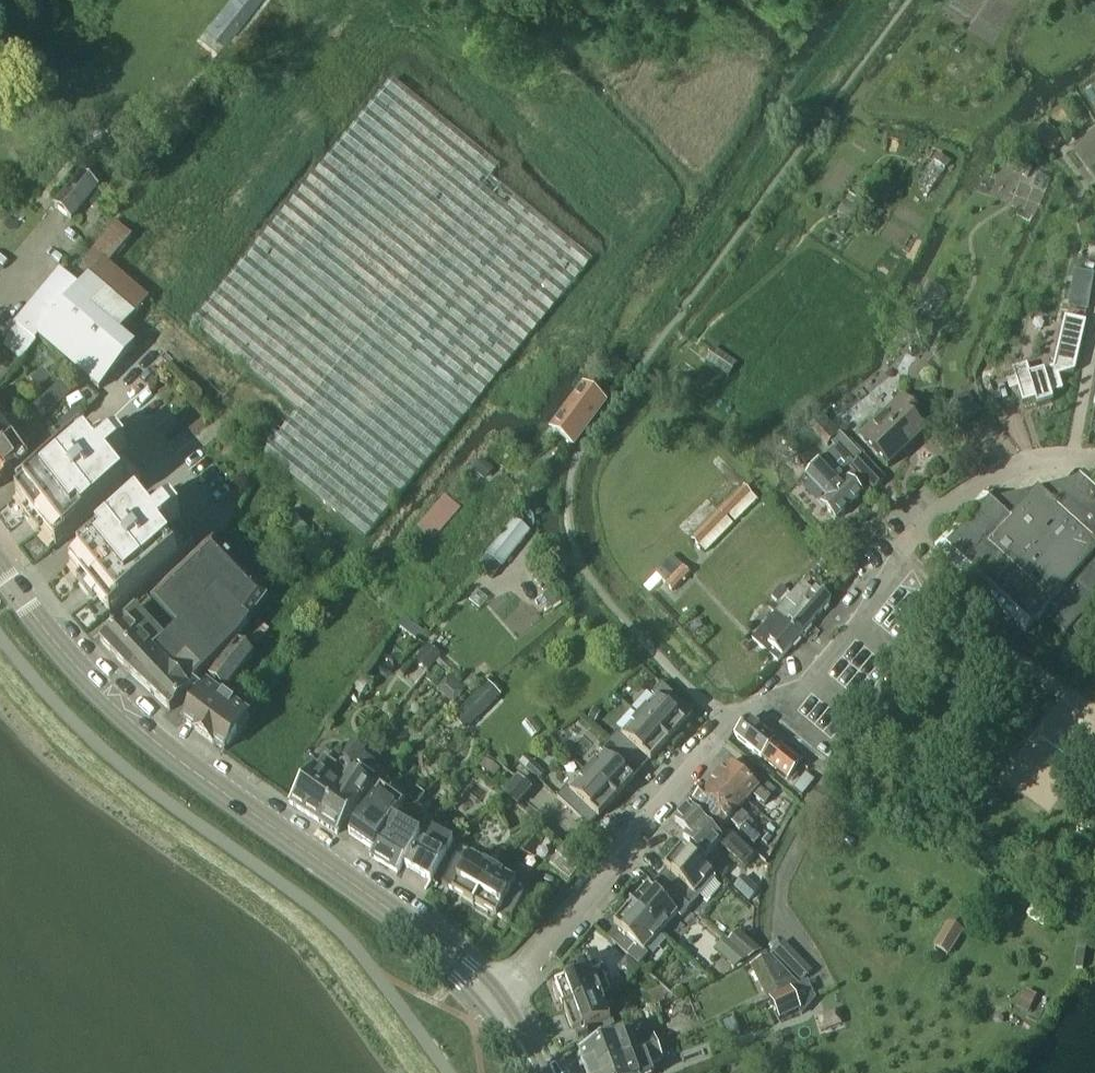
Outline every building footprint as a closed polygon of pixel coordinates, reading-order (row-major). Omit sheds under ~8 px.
[(206,26),(226,42),(259,0),(226,0),(206,26)] [(611,65),(618,58),(612,52),(605,60),(611,65)] [(298,412),(262,456),(365,539),(592,262),(490,180),(500,169),(392,81),(191,325),(298,412)] [(80,172),(52,206),(56,210),(71,221),(94,192),(99,186),(80,172)] [(3,348),(20,362),(38,338),(98,391),(136,348),(120,334),(149,300),(109,265),(132,238),(116,224),(84,262),(87,278),(79,287),(59,270),(13,324),(3,348)] [(1086,310),(1092,276),(1075,273),(1069,308),(1086,310)] [(1058,378),(1074,373),(1086,324),(1065,319),(1053,370),(1030,377),(1027,367),(1012,372),(1022,405),(1035,401),(1037,407),(1053,402),(1051,396),(1063,392),(1058,378)] [(737,365),(713,348),(704,361),(728,378),(737,365)] [(618,362),(610,374),(617,379),(626,367),(618,362)] [(43,369),(30,380),(38,389),(51,378),(43,369)] [(61,383),(29,411),(39,423),(71,394),(61,383)] [(583,385),(549,431),(550,432),(572,448),(574,449),(608,404),(607,403),(605,402),(584,386),(583,385)] [(967,392),(943,412),(959,430),(982,411),(978,406),(977,408),(972,402),(974,401),(967,392)] [(902,398),(859,438),(887,468),(923,435),(913,424),(921,417),(902,398)] [(73,410),(56,429),(64,437),(81,417),(73,410)] [(824,417),(811,430),(827,447),(830,444),(840,434),(824,417)] [(14,444),(0,426),(0,454),(14,444)] [(99,431),(15,498),(28,514),(34,514),(44,526),(43,532),(42,532),(55,548),(139,481),(123,461),(126,459),(117,448),(115,450),(99,431)] [(840,434),(830,444),(835,449),(851,466),(853,464),(861,456),(840,434)] [(0,454),(0,486),(29,465),(14,444),(0,454)] [(824,459),(805,478),(826,500),(820,505),(835,521),(862,496),(869,489),(856,476),(849,468),(851,466),(835,449),(824,459)] [(863,457),(852,468),(873,491),(884,480),(863,457)] [(494,471),(482,460),(473,470),(485,481),(494,471)] [(1063,594),(1065,596),(1045,617),(1065,635),(1070,630),(1076,634),(1089,612),(1088,611),(1094,603),(1094,485),(1085,475),(1070,490),(1043,497),(1037,492),(1009,522),(983,497),(934,549),(1024,634),(1063,594)] [(740,483),(687,536),(701,551),(753,498),(740,483)] [(69,566),(82,581),(88,582),(98,593),(97,599),(96,600),(109,616),(193,548),(178,529),(180,526),(172,516),(169,518),(153,498),(69,566)] [(280,529),(296,544),(311,529),(295,514),(280,529)] [(502,570),(531,533),(514,519),(485,556),(502,570)] [(176,629),(165,640),(167,642),(128,673),(169,711),(190,690),(187,687),(242,635),(249,626),(248,624),(250,623),(267,601),(212,543),(150,601),(176,629)] [(671,556),(654,573),(656,576),(662,581),(666,585),(665,586),(672,593),(673,592),(677,596),(682,590),(678,587),(690,575),(671,556)] [(656,576),(643,589),(649,594),(662,581),(656,576)] [(774,615),(800,636),(830,602),(816,589),(813,593),(802,584),(790,597),(787,593),(788,593),(781,586),(771,598),(776,603),(774,606),(773,605),(768,610),(774,615)] [(552,590),(542,597),(552,610),(562,602),(552,590)] [(135,609),(100,643),(114,658),(150,625),(135,609)] [(774,615),(751,640),(777,663),(800,636),(774,615)] [(255,647),(269,630),(258,621),(244,638),(255,647)] [(150,625),(114,658),(127,672),(128,673),(167,642),(165,640),(150,625)] [(442,657),(428,645),(415,661),(429,672),(442,657)] [(223,691),(252,659),(237,646),(209,679),(223,691)] [(472,694),(481,685),(472,677),(463,685),(472,694)] [(466,731),(501,695),(487,682),(452,718),(466,731)] [(655,700),(639,718),(668,744),(680,732),(678,730),(692,715),(660,686),(651,697),(655,700)] [(208,687),(183,721),(194,730),(193,731),(202,737),(213,745),(214,745),(223,752),(249,718),(208,687)] [(595,724),(601,714),(594,710),(588,720),(595,724)] [(621,752),(640,770),(654,756),(656,757),(668,744),(639,718),(622,736),(618,732),(609,742),(620,753),(621,752)] [(532,738),(540,732),(531,719),(523,725),(532,738)] [(787,781),(801,764),(748,720),(734,736),(787,781)] [(603,756),(587,774),(616,800),(628,787),(626,786),(640,770),(621,752),(620,753),(609,742),(599,753),(603,756)] [(366,752),(352,743),(342,758),(356,767),(366,752)] [(519,764),(532,775),(539,768),(526,756),(519,764)] [(479,768),(494,778),(500,770),(485,759),(479,768)] [(705,789),(743,824),(748,818),(739,810),(753,796),(761,804),(766,798),(730,763),(705,789)] [(340,789),(311,771),(289,805),(317,823),(340,789)] [(814,781),(805,773),(793,789),(802,796),(814,781)] [(340,789),(317,823),(337,836),(359,801),(361,803),(371,788),(350,774),(340,789)] [(556,799),(588,828),(602,812),(604,814),(616,800),(587,774),(570,792),(566,788),(556,799)] [(518,780),(504,795),(517,806),(530,792),(518,780)] [(775,791),(766,784),(761,790),(770,797),(775,791)] [(693,802),(721,829),(729,822),(737,830),(743,824),(705,789),(693,802)] [(381,790),(349,836),(373,853),(386,832),(385,831),(392,822),(403,806),(381,790)] [(496,805),(501,815),(511,805),(504,797),(496,805)] [(674,821),(694,840),(690,844),(704,858),(722,840),(716,834),(721,829),(693,802),(692,802),(694,804),(690,808),(688,807),(674,821)] [(386,832),(373,853),(369,858),(396,874),(413,849),(420,838),(392,822),(385,831),(386,832)] [(739,832),(754,846),(760,840),(745,825),(739,832)] [(423,843),(404,869),(430,883),(452,844),(430,833),(423,843)] [(721,849),(743,870),(755,858),(734,836),(721,849)] [(671,865),(658,880),(690,909),(698,899),(694,895),(711,876),(681,850),(669,864),(671,865)] [(459,854),(441,887),(462,898),(460,900),(474,908),(493,873),(459,854)] [(712,867),(723,877),(729,871),(717,861),(712,867)] [(493,873),(474,908),(487,915),(488,913),(509,926),(510,925),(525,900),(512,892),(516,886),(493,873)] [(642,894),(630,907),(660,933),(676,916),(680,920),(690,909),(658,880),(644,896),(642,894)] [(620,922),(606,938),(638,967),(648,956),(643,952),(660,933),(630,907),(618,921),(620,922)] [(963,932),(948,924),(934,948),(948,957),(963,932)] [(723,939),(748,961),(762,953),(737,931),(727,941),(724,938),(723,939)] [(713,951),(734,969),(748,961),(723,939),(713,951)] [(557,986),(556,987),(558,995),(557,995),(563,1012),(601,998),(592,976),(603,971),(597,956),(570,967),(556,982),(557,986)] [(771,957),(750,966),(767,1001),(769,1000),(791,990),(798,987),(771,957)] [(798,987),(791,990),(801,1012),(799,1012),(802,1017),(816,1000),(807,982),(798,987)] [(791,990),(769,1000),(779,1022),(799,1012),(801,1012),(791,990)] [(1026,991),(1016,1009),(1028,1015),(1037,996),(1026,991)] [(601,998),(563,1012),(570,1028),(572,1028),(576,1039),(587,1035),(586,1030),(609,1022),(601,998)] [(578,1052),(586,1072),(595,1072),(658,1049),(653,1037),(647,1039),(641,1026),(620,1034),(621,1036),(578,1052)] [(595,1072),(645,1072),(644,1069),(663,1062),(658,1049),(595,1072)]
